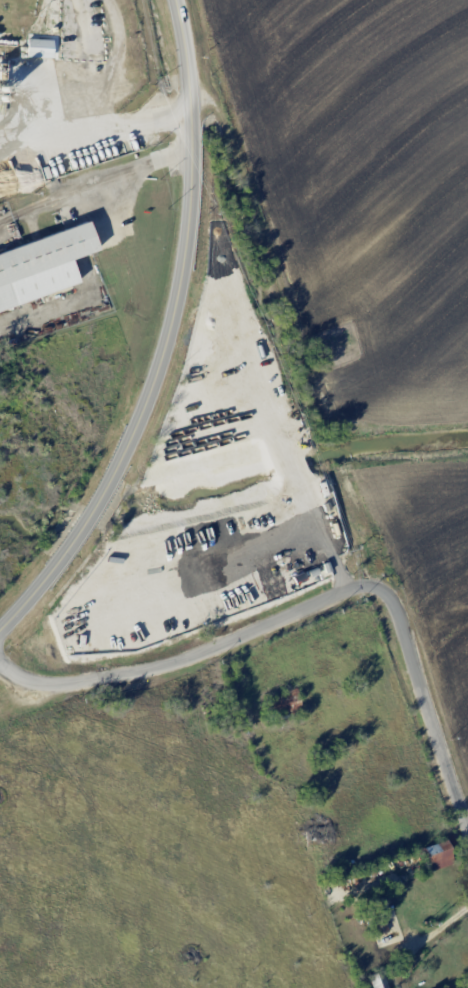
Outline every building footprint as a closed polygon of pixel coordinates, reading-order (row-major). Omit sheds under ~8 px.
[(66,259),(92,251),(84,225),(0,250),(0,308),(74,285),(66,259)] [(420,846),(426,870),(449,865),(443,841),(420,846)] [(380,973),(366,978),(370,987),(385,987),(380,973)]
